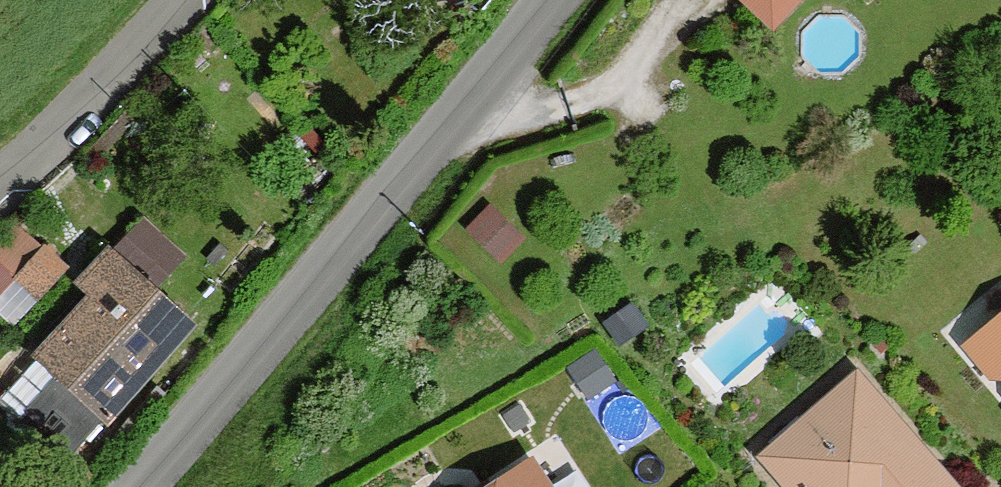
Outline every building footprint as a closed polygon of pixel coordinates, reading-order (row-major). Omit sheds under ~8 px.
[(771,19),(789,0),(752,0),(771,19)] [(150,207),(117,237),(157,280),(190,250),(150,207)] [(490,209),(470,230),(501,258),(520,238),(490,209)] [(45,249),(18,225),(0,245),(0,256),(21,276),(45,249)] [(45,249),(21,276),(40,295),(66,267),(45,249)] [(93,291),(39,352),(4,392),(74,454),(192,320),(112,250),(84,282),(93,291)] [(631,306),(606,324),(620,343),(645,325),(631,306)] [(966,342),(1000,386),(1000,314),(966,342)] [(612,380),(594,353),(570,369),(588,396),(612,380)] [(853,382),(770,455),(798,486),(946,486),(853,382)] [(518,465),(485,486),(533,486),(518,465)]
